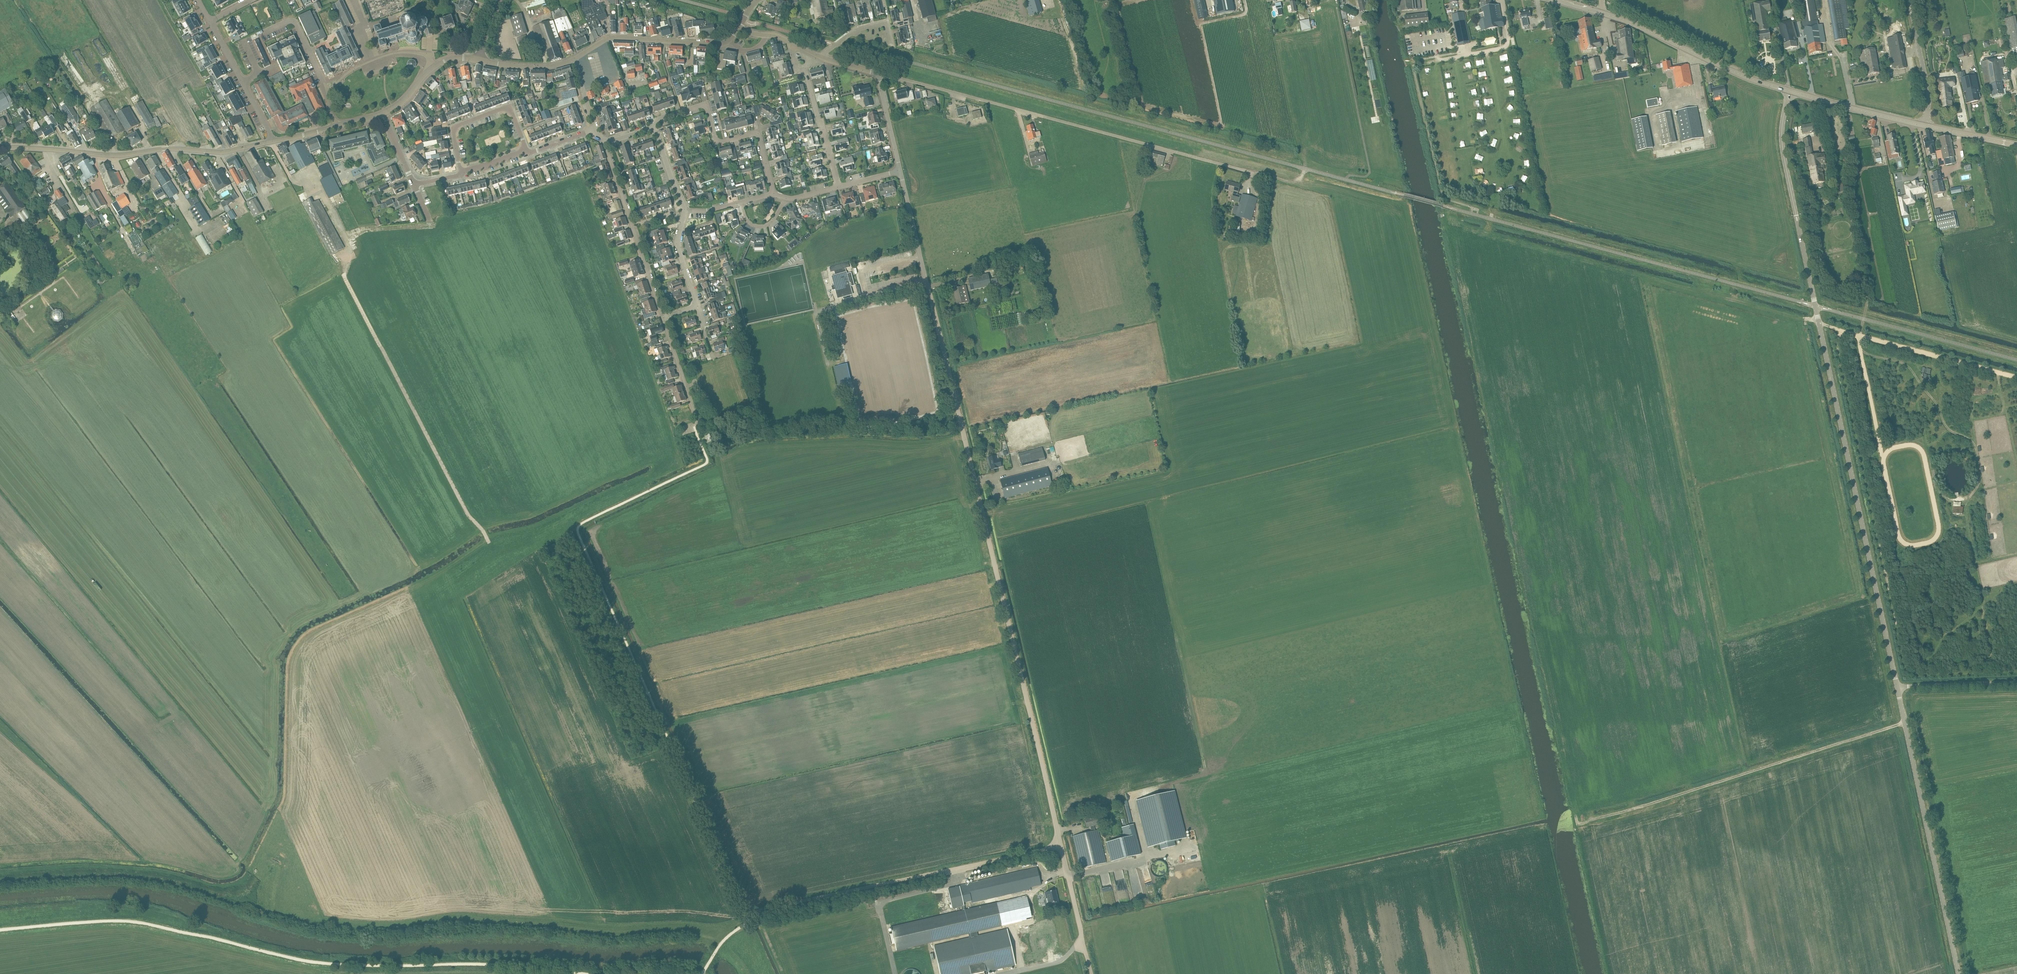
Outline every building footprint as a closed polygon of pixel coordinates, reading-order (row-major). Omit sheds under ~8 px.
[(184,0),(179,3),(179,1),(179,0),(174,0),(172,1),(174,4),(177,3),(183,14),(190,10),(184,0)] [(582,0),(582,11),(582,12),(585,19),(588,26),(589,25),(590,26),(588,27),(592,35),(594,40),(606,34),(603,27),(601,27),(600,24),(599,21),(604,19),(607,17),(605,11),(602,4),(595,7),(592,1),(582,0)] [(778,0),(776,8),(786,10),(787,2),(778,0)] [(815,14),(816,18),(829,16),(829,14),(833,13),(832,8),(828,9),(826,0),(813,0),(815,14)] [(860,11),(862,20),(869,19),(868,13),(872,12),(869,0),(866,0),(861,1),(862,6),(859,7),(859,8),(859,11),(860,11)] [(874,3),(874,5),(875,6),(878,16),(884,14),(883,8),(887,7),(885,0),(877,0),(877,1),(874,2),(874,3)] [(922,16),(923,20),(924,23),(928,22),(928,23),(937,21),(936,16),(934,11),(931,0),(918,0),(922,16)] [(1199,19),(1207,17),(1203,0),(1194,0),(1199,19)] [(1217,14),(1234,11),(1232,0),(1214,0),(1217,14)] [(1360,11),(1367,10),(1365,0),(1358,0),(1360,11)] [(1398,11),(1421,9),(1420,0),(1397,0),(1398,11)] [(1479,19),(1481,30),(1489,29),(1496,28),(1504,26),(1502,18),(1501,19),(1500,10),(1499,5),(1492,6),(1491,0),(1480,0),(1481,2),(1484,19),(1479,19)] [(1803,29),(1805,36),(1806,36),(1809,50),(1810,54),(1822,52),(1820,43),(1826,42),(1823,24),(1818,25),(1813,0),(1798,0),(1803,29)] [(1845,30),(1845,29),(1851,28),(1846,0),(1828,0),(1835,41),(1846,39),(1845,30)] [(341,22),(344,29),(346,28),(353,25),(342,1),(335,4),(333,5),(335,11),(332,12),(337,21),(339,20),(341,22)] [(466,1),(464,7),(470,10),(473,5),(466,1)] [(1757,37),(1758,42),(1771,40),(1770,35),(1768,21),(1771,21),(1770,10),(1769,3),(1764,3),(1753,4),(1752,1),(1750,1),(1753,22),(1755,22),(1757,37)] [(313,5),(316,13),(322,10),(318,3),(313,5)] [(464,7),(455,3),(457,11),(460,10),(460,9),(462,10),(461,13),(468,16),(470,10),(464,7)] [(843,13),(844,15),(845,16),(847,25),(854,24),(852,18),(857,17),(854,4),(846,6),(847,11),(844,12),(844,13),(843,13)] [(765,7),(764,11),(766,11),(766,14),(771,15),(771,16),(771,17),(773,17),(775,17),(775,14),(776,14),(777,13),(778,8),(773,7),(768,5),(767,8),(765,7)] [(563,9),(553,12),(554,14),(553,15),(559,34),(559,33),(563,32),(572,28),(563,9)] [(898,27),(909,25),(910,24),(908,19),(905,19),(904,20),(902,13),(898,14),(897,10),(890,12),(893,24),(897,23),(898,27)] [(1519,12),(1520,17),(1521,18),(1523,26),(1529,25),(1528,21),(1527,17),(1531,16),(1529,10),(1519,12)] [(307,37),(308,37),(323,30),(314,11),(310,13),(310,12),(298,17),(307,37)] [(1452,14),(1458,44),(1470,42),(1463,12),(1452,14)] [(379,44),(381,50),(390,47),(390,46),(390,45),(406,39),(406,40),(406,41),(407,41),(407,42),(408,43),(409,44),(411,45),(413,45),(414,45),(415,45),(416,45),(416,44),(417,44),(418,43),(419,43),(420,41),(421,39),(421,37),(421,36),(422,36),(423,35),(423,34),(425,33),(427,37),(433,35),(431,30),(432,29),(432,27),(431,27),(431,26),(430,26),(430,25),(430,23),(430,22),(429,21),(428,20),(427,19),(425,18),(424,18),(423,18),(422,18),(420,13),(418,13),(416,13),(414,14),(413,16),(413,15),(412,15),(411,15),(410,14),(409,14),(408,14),(407,14),(406,14),(406,13),(405,13),(405,14),(403,15),(403,16),(402,16),(402,17),(401,18),(401,19),(400,20),(400,22),(400,23),(401,24),(385,30),(385,29),(384,29),(384,30),(382,31),(381,28),(375,30),(377,36),(378,36),(381,43),(379,44)] [(1404,16),(1406,28),(1429,26),(1427,13),(1404,16)] [(510,17),(516,37),(527,33),(521,14),(510,17)] [(190,15),(183,19),(188,27),(197,22),(197,21),(196,19),(195,19),(194,17),(191,18),(190,15)] [(440,20),(443,27),(444,32),(456,28),(454,24),(458,23),(456,16),(452,17),(452,16),(441,20),(440,20)] [(2011,48),(2014,62),(2016,61),(2016,25),(2015,16),(2005,19),(2011,48)] [(660,29),(663,37),(671,34),(667,21),(664,22),(664,21),(660,23),(659,18),(654,19),(656,28),(661,27),(661,28),(660,29)] [(673,27),(677,38),(683,36),(678,18),(671,20),(670,20),(667,21),(669,25),(669,28),(673,27)] [(1581,35),(1578,36),(1579,39),(1581,49),(1581,50),(1601,46),(1600,40),(1595,41),(1593,29),(1590,18),(1579,20),(1580,25),(1581,35)] [(1783,43),(1785,50),(1797,47),(1795,38),(1799,37),(1796,22),(1792,23),(1787,23),(1786,18),(1777,20),(1778,25),(1783,43)] [(233,19),(226,23),(232,34),(237,32),(239,36),(245,33),(240,24),(237,26),(233,19)] [(620,28),(620,33),(627,33),(627,29),(629,29),(629,19),(624,19),(624,22),(620,22),(620,28)] [(651,36),(651,37),(657,35),(653,19),(649,20),(651,26),(649,27),(651,36)] [(1299,21),(1301,31),(1311,29),(1309,19),(1299,21)] [(533,27),(533,30),(538,45),(540,49),(543,48),(546,51),(551,62),(562,59),(560,54),(557,44),(561,42),(559,37),(554,20),(533,27)] [(700,36),(715,34),(714,25),(712,25),(711,21),(706,20),(706,22),(704,22),(704,21),(693,21),(688,22),(689,28),(695,28),(696,35),(700,35),(700,36)] [(197,22),(188,27),(193,36),(199,32),(197,29),(200,28),(197,22)] [(635,25),(635,24),(634,23),(634,33),(642,34),(643,25),(635,25)] [(900,32),(896,33),(899,45),(906,44),(905,40),(909,39),(907,26),(899,28),(900,32)] [(335,33),(343,50),(347,48),(353,59),(354,63),(361,60),(358,52),(357,49),(357,50),(351,37),(350,34),(346,28),(344,29),(335,33)] [(573,39),(577,48),(588,43),(585,37),(589,35),(588,33),(586,29),(579,32),(581,35),(573,39)] [(1616,55),(1617,60),(1627,59),(1628,63),(1634,62),(1630,29),(1620,31),(1621,40),(1616,40),(1618,55),(1616,55)] [(323,30),(308,37),(311,44),(326,37),(323,30)] [(561,42),(565,53),(572,50),(569,43),(568,43),(563,32),(560,34),(562,42),(561,42)] [(198,35),(192,38),(197,47),(202,44),(206,41),(206,42),(208,41),(206,38),(204,35),(200,38),(198,35)] [(516,39),(519,45),(528,42),(526,35),(516,39)] [(1887,38),(1890,54),(1903,52),(1900,36),(1887,38)] [(273,48),(270,49),(275,60),(277,58),(278,61),(277,61),(283,73),(285,71),(286,73),(291,71),(290,69),(293,68),(293,70),(298,67),(298,66),(300,65),(301,66),(306,64),(298,49),(299,48),(294,37),(289,39),(289,41),(287,42),(286,40),(280,43),(281,45),(278,46),(278,44),(272,47),(273,48)] [(258,39),(255,41),(264,60),(262,61),(261,61),(264,68),(270,65),(258,39)] [(770,42),(774,58),(783,55),(781,44),(777,45),(776,41),(770,42)] [(620,53),(625,52),(634,52),(634,49),(630,49),(630,47),(634,48),(634,42),(620,42),(620,48),(620,53)] [(206,46),(192,54),(194,58),(198,56),(202,54),(204,58),(214,53),(211,48),(209,49),(208,49),(207,46),(206,46)] [(693,59),(693,66),(697,66),(697,62),(705,63),(705,58),(706,48),(698,47),(696,59),(693,59)] [(326,58),(330,56),(328,51),(325,52),(323,48),(315,52),(326,77),(333,73),(331,69),(326,58)] [(335,54),(330,56),(326,58),(331,69),(340,65),(344,64),(343,63),(353,59),(347,48),(343,50),(338,52),(337,50),(334,51),(335,54)] [(1859,51),(1861,61),(1866,61),(1865,59),(1876,57),(1875,48),(1870,49),(1859,51)] [(730,64),(735,64),(735,62),(737,53),(728,52),(725,52),(725,51),(724,55),(720,54),(717,69),(725,70),(727,61),(730,61),(730,64)] [(746,55),(748,62),(753,61),(761,59),(761,56),(759,51),(746,55)] [(1903,52),(1890,54),(1891,62),(1892,67),(1898,66),(1899,69),(1906,68),(1903,52)] [(204,58),(203,59),(205,63),(203,65),(205,68),(216,63),(214,60),(215,59),(217,58),(214,53),(204,58)] [(1598,57),(1588,60),(1591,72),(1601,69),(1598,57)] [(1866,61),(1861,61),(1863,70),(1867,69),(1868,75),(1879,73),(1876,57),(1865,59),(1866,61)] [(2002,68),(2004,67),(2003,59),(1994,61),(1994,60),(1981,62),(1985,86),(1989,85),(1990,92),(1992,97),(2004,94),(2003,89),(2001,81),(2005,80),(2006,81),(2010,80),(2008,74),(2004,75),(2003,76),(2002,68)] [(408,66),(409,68),(411,69),(413,69),(415,68),(416,67),(417,65),(416,63),(415,61),(414,60),(412,60),(410,61),(408,62),(408,64),(408,66)] [(772,63),(774,68),(779,67),(781,74),(785,73),(786,77),(792,75),(789,63),(784,64),(783,60),(772,63)] [(1662,63),(1663,68),(1664,72),(1673,70),(1676,88),(1693,85),(1688,64),(1682,65),(1682,64),(1671,67),(1670,62),(1662,63)] [(213,65),(208,68),(209,71),(211,70),(214,75),(223,70),(220,65),(215,68),(213,65)] [(566,78),(567,81),(573,79),(574,79),(570,66),(555,71),(546,72),(548,78),(547,78),(548,82),(553,82),(553,78),(558,77),(563,76),(564,78),(566,78)] [(1580,66),(1574,68),(1577,81),(1583,80),(1580,66)] [(460,82),(460,83),(462,90),(464,89),(464,92),(468,91),(466,83),(471,82),(468,67),(461,68),(462,77),(467,76),(468,80),(460,82)] [(483,72),(481,72),(480,74),(489,76),(489,79),(495,80),(496,74),(497,69),(484,67),(483,72)] [(810,71),(813,86),(826,83),(824,76),(825,75),(824,73),(823,73),(822,68),(810,71)] [(461,87),(460,83),(458,83),(456,74),(455,69),(449,71),(450,76),(450,79),(453,78),(456,89),(461,87)] [(214,75),(212,76),(216,84),(222,81),(220,78),(226,75),(223,70),(214,75)] [(541,87),(547,87),(545,71),(531,71),(531,76),(532,83),(541,83),(541,87)] [(1964,71),(1959,72),(1966,104),(1979,101),(1978,97),(1980,96),(1976,75),(1965,77),(1964,71)] [(656,73),(659,84),(667,82),(666,77),(660,79),(658,73),(656,73)] [(735,77),(736,82),(737,85),(747,83),(744,74),(735,77)] [(429,87),(433,90),(438,84),(434,81),(431,77),(425,83),(429,87)] [(1942,79),(1937,79),(1940,100),(1941,108),(1952,107),(1951,96),(1951,87),(1955,87),(1955,78),(1946,79),(1946,78),(1942,79)] [(275,117),(276,119),(283,116),(288,126),(308,117),(307,116),(314,112),(307,97),(302,99),(302,100),(300,101),(302,104),(284,113),(266,79),(254,85),(272,118),(275,117)] [(296,103),(300,101),(302,100),(302,99),(307,97),(314,112),(316,116),(325,112),(315,88),(314,85),(313,85),(310,79),(296,85),(295,82),(289,85),(290,88),(289,89),(296,103)] [(573,79),(567,81),(566,82),(567,87),(555,90),(556,90),(557,94),(556,95),(556,97),(558,102),(568,100),(572,98),(573,98),(578,97),(578,96),(577,97),(575,89),(576,89),(574,83),(573,79)] [(222,81),(216,84),(218,87),(219,86),(222,91),(223,91),(232,86),(229,80),(223,83),(222,81)] [(693,88),(688,90),(692,100),(697,98),(696,97),(700,96),(698,89),(704,86),(703,82),(702,80),(693,83),(695,88),(693,89),(693,88)] [(505,82),(500,82),(495,81),(494,90),(499,88),(505,86),(505,82)] [(624,88),(622,81),(614,84),(615,87),(617,87),(618,90),(619,90),(620,92),(625,91),(624,88)] [(803,85),(798,86),(797,83),(788,85),(791,95),(795,94),(795,95),(805,92),(803,85)] [(692,100),(688,90),(684,91),(684,92),(682,92),(680,84),(674,86),(677,96),(681,95),(683,101),(687,100),(687,102),(692,100)] [(864,100),(866,107),(873,105),(871,98),(870,98),(870,96),(871,95),(869,86),(862,87),(861,85),(853,87),(854,92),(856,99),(864,97),(864,100)] [(1708,86),(1709,93),(1713,92),(1714,98),(1726,96),(1724,86),(1720,87),(1720,88),(1717,88),(1713,89),(1712,85),(1708,86)] [(232,86),(223,91),(226,96),(223,97),(225,100),(228,98),(231,97),(229,94),(235,91),(232,86)] [(602,94),(603,95),(609,93),(608,90),(609,90),(608,86),(601,89),(602,94)] [(752,86),(743,88),(746,98),(754,95),(753,92),(755,92),(754,87),(752,88),(752,86)] [(712,90),(713,95),(722,93),(721,89),(724,88),(724,87),(712,90)] [(13,106),(5,90),(0,93),(0,113),(13,106)] [(818,97),(819,99),(820,104),(831,102),(829,97),(833,96),(831,90),(819,93),(820,97),(818,97)] [(894,94),(895,98),(896,98),(897,101),(903,100),(903,102),(909,101),(914,100),(912,91),(906,92),(906,90),(895,93),(895,94),(894,94)] [(418,104),(421,106),(428,95),(425,94),(421,91),(414,101),(418,104)] [(595,95),(596,95),(595,91),(587,94),(590,100),(594,99),(596,98),(595,95)] [(231,97),(228,98),(231,103),(239,98),(236,94),(231,97)] [(508,95),(502,97),(505,103),(510,101),(508,95)] [(667,97),(668,100),(670,107),(675,106),(673,99),(672,96),(667,97)] [(792,99),(794,109),(798,108),(808,105),(806,98),(801,99),(801,96),(792,99)] [(502,97),(497,99),(499,105),(505,103),(502,97)] [(716,105),(725,103),(728,102),(726,97),(715,100),(716,105)] [(1694,97),(1681,100),(1683,106),(1696,103),(1694,97)] [(231,103),(229,104),(232,109),(242,103),(239,98),(231,103)] [(92,108),(107,134),(110,139),(124,130),(106,99),(92,108)] [(497,99),(491,101),(493,107),(499,105),(497,99)] [(516,102),(518,108),(525,106),(522,99),(516,102)] [(930,108),(931,110),(936,109),(936,106),(934,99),(927,101),(928,108),(930,108)] [(1657,99),(1646,101),(1648,108),(1658,106),(1657,99)] [(453,101),(454,104),(455,104),(460,117),(465,115),(463,108),(460,109),(457,100),(453,101)] [(135,105),(149,129),(156,125),(157,128),(162,126),(157,117),(152,119),(142,101),(135,105)] [(491,101),(485,103),(488,110),(493,107),(491,101)] [(62,107),(70,121),(78,116),(69,102),(62,107)] [(232,109),(235,116),(242,114),(240,110),(244,108),(242,103),(232,109)] [(485,103),(480,105),(482,112),(488,110),(485,103)] [(405,115),(407,120),(410,118),(412,122),(419,117),(414,109),(410,104),(402,110),(406,115),(405,115)] [(454,112),(451,113),(454,119),(460,117),(455,104),(454,104),(451,105),(454,112)] [(482,112),(480,105),(474,107),(476,114),(482,112)] [(525,106),(518,108),(521,114),(527,112),(530,111),(528,105),(525,106)] [(758,113),(766,117),(771,109),(765,106),(764,107),(761,105),(753,107),(755,114),(758,113)] [(824,112),(826,119),(836,117),(835,112),(839,111),(837,105),(825,108),(826,112),(824,112)] [(468,106),(463,108),(465,115),(471,113),(468,106)] [(568,108),(571,114),(577,112),(575,106),(568,108)] [(1697,106),(1676,111),(1682,139),(1680,139),(1680,141),(1682,141),(1682,142),(1704,137),(1697,106)] [(127,138),(132,147),(141,142),(136,133),(134,134),(131,130),(139,125),(137,120),(129,107),(116,115),(124,128),(129,137),(127,138)] [(602,112),(604,117),(615,114),(618,113),(617,111),(616,109),(615,110),(615,108),(612,107),(609,108),(609,109),(605,111),(605,110),(604,110),(605,111),(602,112)] [(956,109),(958,117),(968,114),(966,107),(956,109)] [(30,115),(31,114),(27,109),(20,113),(26,123),(32,119),(30,115)] [(776,112),(771,109),(766,117),(773,122),(774,125),(779,124),(782,123),(780,116),(776,114),(776,112)] [(426,119),(427,118),(428,120),(430,119),(424,110),(421,113),(426,119)] [(541,113),(543,120),(546,120),(546,121),(552,119),(548,110),(541,113)] [(971,113),(973,120),(982,118),(980,110),(971,113)] [(635,121),(633,114),(632,111),(626,113),(630,123),(635,121)] [(801,118),(802,122),(812,119),(810,113),(805,114),(804,111),(797,113),(798,118),(801,118)] [(521,114),(523,120),(529,118),(527,112),(521,114)] [(571,114),(573,120),(580,118),(577,112),(571,114)] [(869,117),(868,117),(870,125),(871,130),(879,128),(878,125),(878,124),(880,123),(878,118),(877,118),(877,115),(876,112),(871,113),(869,114),(869,117)] [(1676,143),(1675,134),(1670,112),(1656,115),(1662,146),(1676,143)] [(454,119),(451,113),(446,115),(448,121),(454,119)] [(756,121),(754,114),(751,114),(750,113),(745,115),(748,126),(753,125),(752,122),(756,121)] [(605,122),(606,122),(613,120),(613,119),(615,119),(617,118),(615,114),(604,117),(605,122)] [(52,115),(48,118),(55,128),(58,125),(52,115)] [(745,115),(739,116),(742,128),(748,126),(745,115)] [(47,116),(44,118),(50,126),(51,128),(52,129),(55,128),(48,118),(47,116)] [(240,116),(229,119),(233,126),(242,122),(240,116)] [(283,116),(276,119),(274,120),(277,126),(279,126),(280,129),(284,131),(289,128),(288,126),(283,116)] [(393,119),(399,135),(401,134),(402,135),(404,134),(401,127),(405,125),(403,120),(401,116),(393,119)] [(734,117),(735,120),(737,129),(742,128),(739,116),(734,117)] [(1646,117),(1631,120),(1637,151),(1652,148),(1646,117)] [(529,118),(523,120),(525,127),(532,124),(529,118)] [(580,118),(573,120),(575,127),(582,124),(580,118)] [(731,118),(729,119),(732,130),(737,129),(735,120),(731,121),(731,118)] [(606,122),(608,127),(616,125),(615,119),(613,119),(613,120),(606,122)] [(729,119),(723,120),(724,121),(720,122),(722,130),(726,129),(726,132),(732,130),(729,119)] [(812,119),(802,122),(803,125),(800,126),(801,131),(809,130),(808,127),(813,125),(812,119)] [(223,136),(227,143),(229,148),(236,144),(234,140),(223,120),(214,125),(217,131),(223,127),(225,130),(223,131),(225,135),(223,136)] [(429,120),(430,121),(422,125),(424,130),(432,127),(431,124),(432,124),(432,120),(429,120)] [(1870,135),(1876,136),(1877,130),(1874,129),(1876,121),(1870,120),(1868,126),(1869,128),(1871,129),(1870,135)] [(34,124),(33,128),(35,131),(36,133),(39,137),(43,134),(45,138),(54,133),(52,129),(51,128),(50,126),(43,130),(42,127),(40,128),(37,122),(34,124)] [(214,144),(216,148),(221,145),(219,141),(212,128),(210,129),(208,124),(205,126),(203,123),(201,124),(205,132),(209,140),(211,139),(214,144)] [(241,123),(238,124),(242,132),(241,132),(244,136),(246,139),(253,136),(249,128),(245,130),(241,123)] [(831,132),(832,137),(843,134),(842,130),(845,129),(843,123),(833,126),(834,131),(831,132)] [(1813,123),(1801,125),(1802,133),(1815,131),(1813,123)] [(766,131),(768,136),(778,134),(777,130),(780,129),(779,124),(774,125),(770,126),(771,126),(772,126),(773,129),(766,131)] [(65,131),(75,148),(81,145),(78,141),(74,133),(72,130),(69,132),(65,128),(64,128),(62,125),(58,127),(62,133),(65,131)] [(560,125),(554,127),(556,134),(562,131),(560,125)] [(616,125),(608,127),(610,132),(615,131),(616,134),(615,134),(616,134),(622,132),(621,128),(618,129),(616,125)] [(664,132),(666,137),(677,134),(676,129),(674,128),(673,125),(667,126),(668,129),(666,130),(666,131),(664,132)] [(1026,132),(1027,136),(1028,141),(1041,137),(1039,132),(1035,133),(1033,125),(1026,127),(1028,131),(1026,132)] [(432,130),(433,141),(442,139),(442,136),(447,135),(445,129),(440,130),(439,127),(433,128),(432,130)] [(554,127),(548,130),(550,136),(556,134),(554,127)] [(83,136),(84,138),(86,142),(95,137),(93,132),(92,130),(90,131),(88,129),(85,131),(86,133),(83,136)] [(882,135),(882,132),(879,133),(878,129),(873,131),(870,131),(871,138),(874,137),(876,144),(884,142),(883,137),(882,138),(882,135)] [(548,130),(541,132),(544,138),(550,136),(548,130)] [(341,138),(340,137),(340,136),(337,138),(338,139),(328,141),(330,146),(331,151),(332,151),(335,161),(343,159),(342,152),(344,152),(343,150),(357,147),(357,146),(365,144),(366,148),(374,166),(377,164),(389,159),(386,152),(386,153),(383,147),(385,146),(378,131),(374,132),(370,135),(367,136),(366,132),(341,138)] [(1927,139),(1923,140),(1925,146),(1928,145),(1929,148),(1931,155),(1936,154),(1931,131),(1926,132),(1927,139)] [(541,132),(535,134),(538,141),(544,138),(541,132)] [(807,138),(808,142),(818,139),(816,134),(811,135),(810,132),(803,134),(804,139),(807,138)] [(538,141),(535,134),(529,137),(532,143),(538,141)] [(673,143),(673,145),(679,144),(678,140),(679,138),(677,134),(666,137),(668,143),(670,142),(671,143),(673,143)] [(776,140),(777,143),(783,142),(782,137),(779,138),(778,134),(768,136),(769,142),(776,140)] [(1885,142),(1888,156),(1899,154),(1894,134),(1887,135),(1889,142),(1885,142)] [(1942,150),(1936,151),(1939,166),(1945,165),(1952,164),(1951,158),(1954,157),(1949,136),(1939,137),(1942,150)] [(1872,138),(1874,148),(1880,147),(1877,137),(1872,138)] [(835,147),(836,152),(847,149),(846,145),(849,145),(847,138),(838,141),(837,141),(838,146),(835,147)] [(1803,139),(1805,148),(1806,148),(1813,184),(1824,182),(1822,169),(1825,169),(1824,164),(1826,164),(1824,154),(1811,155),(1810,147),(1812,147),(1810,138),(1803,139)] [(290,153),(295,163),(295,162),(299,171),(315,162),(311,154),(313,153),(314,154),(317,152),(317,151),(321,149),(318,143),(316,139),(306,143),(304,144),(300,145),(299,143),(288,148),(290,152),(290,153)] [(818,139),(808,142),(809,146),(806,146),(808,152),(815,150),(814,146),(819,145),(818,139)] [(442,151),(449,149),(447,142),(443,143),(442,140),(424,143),(424,147),(441,144),(442,151)] [(750,142),(744,144),(747,153),(751,152),(752,156),(757,155),(755,148),(752,149),(750,142)] [(771,148),(772,154),(782,151),(781,148),(784,147),(783,142),(777,143),(777,146),(771,148)] [(670,151),(672,156),(680,154),(678,148),(680,147),(683,146),(682,143),(679,144),(673,145),(674,148),(672,149),(673,150),(670,151)] [(289,165),(295,163),(290,153),(289,153),(287,150),(288,150),(285,144),(277,147),(280,153),(282,153),(283,156),(285,155),(288,160),(287,161),(289,164),(289,165)] [(417,149),(416,149),(416,150),(417,152),(424,149),(423,147),(422,144),(416,146),(417,149)] [(585,144),(579,146),(582,153),(585,151),(586,155),(589,153),(585,144)] [(747,153),(744,144),(739,145),(740,152),(737,153),(738,159),(744,157),(743,154),(747,153)] [(606,159),(602,145),(597,147),(601,161),(606,159)] [(579,146),(573,149),(575,155),(579,154),(579,156),(582,155),(581,153),(582,153),(579,146)] [(730,147),(725,149),(727,158),(731,157),(732,161),(737,159),(737,158),(736,153),(732,154),(730,147)] [(876,156),(878,163),(888,161),(886,153),(884,154),(882,148),(876,149),(877,155),(876,156)] [(573,149),(567,151),(569,157),(575,155),(573,149)] [(727,158),(725,149),(719,150),(721,157),(717,158),(719,164),(724,162),(723,159),(727,158)] [(247,159),(261,185),(275,178),(269,167),(267,169),(262,160),(259,162),(255,155),(253,151),(245,155),(247,159)] [(430,164),(432,172),(439,170),(438,163),(437,159),(440,159),(439,154),(436,154),(436,151),(425,153),(426,156),(431,155),(432,159),(433,159),(434,163),(430,164)] [(569,157),(567,151),(561,153),(563,160),(569,157)] [(780,158),(781,161),(787,159),(786,154),(783,155),(782,151),(772,154),(774,160),(780,158)] [(1038,151),(1029,154),(1032,166),(1044,163),(1047,162),(1044,152),(1038,153),(1038,151)] [(1150,151),(1149,156),(1157,158),(1156,164),(1162,166),(1165,155),(1150,151)] [(164,160),(167,164),(169,168),(172,166),(174,169),(175,169),(180,177),(177,179),(181,186),(189,181),(182,170),(179,166),(177,167),(167,152),(162,155),(164,159),(164,160)] [(447,161),(443,162),(444,169),(452,168),(449,152),(444,153),(439,154),(440,158),(446,157),(447,161)] [(823,159),(821,154),(817,155),(816,152),(808,154),(810,161),(809,162),(811,168),(821,165),(820,160),(823,159)] [(416,153),(411,158),(416,163),(419,165),(417,167),(420,170),(427,164),(424,161),(416,153)] [(679,162),(680,164),(685,162),(684,158),(682,159),(680,154),(672,156),(674,162),(677,161),(677,162),(679,162)] [(39,172),(41,170),(30,155),(20,161),(32,176),(36,174),(37,175),(40,173),(39,172)] [(556,155),(550,157),(552,164),(558,161),(556,155)] [(1,167),(3,169),(8,166),(15,177),(19,174),(10,160),(7,156),(0,161),(0,165),(1,167)] [(59,161),(63,169),(63,168),(65,171),(68,169),(68,170),(74,180),(76,183),(77,182),(76,179),(74,175),(78,173),(77,170),(74,171),(70,165),(73,163),(72,160),(69,156),(59,161)] [(96,175),(93,171),(94,171),(92,166),(94,165),(92,160),(89,161),(88,159),(85,161),(82,156),(73,161),(75,165),(76,167),(78,166),(83,175),(79,177),(84,184),(86,183),(85,181),(96,175)] [(146,162),(149,166),(152,171),(152,170),(169,198),(177,194),(178,193),(163,170),(159,172),(157,168),(161,165),(158,161),(155,156),(146,162)] [(250,179),(248,174),(245,169),(242,170),(235,157),(226,162),(229,168),(234,165),(237,171),(238,171),(245,182),(246,185),(252,183),(250,179)] [(550,157),(544,160),(546,166),(552,164),(550,157)] [(844,159),(845,162),(839,164),(840,168),(842,167),(844,172),(853,170),(852,165),(854,164),(852,157),(844,159)] [(592,163),(586,166),(587,168),(593,166),(596,165),(596,163),(594,159),(591,160),(592,163)] [(775,165),(777,171),(787,169),(786,165),(789,164),(787,159),(781,161),(782,164),(775,165)] [(133,171),(139,181),(149,176),(143,165),(140,160),(130,166),(133,171)] [(544,160),(538,162),(540,168),(546,166),(544,160)] [(188,174),(197,190),(207,185),(197,168),(196,168),(194,165),(191,161),(184,165),(186,170),(189,173),(188,174)] [(201,166),(206,173),(217,192),(230,185),(222,169),(212,175),(210,171),(213,169),(210,165),(210,166),(207,162),(201,166)] [(540,168),(538,162),(532,164),(534,170),(540,168)] [(679,175),(687,172),(690,172),(687,162),(685,163),(685,162),(680,164),(681,167),(679,168),(679,169),(678,169),(679,175)] [(100,172),(108,191),(124,185),(120,176),(118,172),(115,173),(111,172),(108,163),(99,167),(100,172)] [(328,163),(318,168),(323,179),(320,181),(329,199),(341,193),(332,175),(334,174),(328,163)] [(603,166),(605,172),(602,173),(605,180),(612,178),(608,164),(603,166)] [(527,166),(521,168),(523,175),(529,172),(527,166)] [(387,173),(389,177),(397,173),(394,167),(384,172),(385,174),(387,173)] [(812,170),(814,175),(816,175),(817,179),(822,177),(823,178),(827,177),(826,170),(824,170),(823,167),(812,170)] [(521,168),(515,170),(517,177),(523,175),(521,168)] [(228,172),(231,176),(238,189),(244,186),(237,173),(234,169),(228,172)] [(785,175),(786,178),(792,177),(792,176),(791,172),(787,172),(787,169),(777,171),(778,177),(785,175)] [(515,170),(509,173),(511,179),(517,177),(515,170)] [(1934,195),(1944,192),(1944,195),(1950,193),(1947,179),(1941,181),(1940,171),(1933,173),(1935,182),(1931,183),(1934,195)] [(691,182),(693,181),(691,177),(689,178),(687,172),(679,175),(681,181),(684,180),(684,181),(686,180),(687,183),(691,182)] [(362,182),(374,177),(372,173),(365,176),(356,181),(358,187),(360,189),(364,187),(362,182)] [(397,173),(389,177),(390,180),(388,182),(390,184),(400,179),(397,173)] [(509,173),(502,175),(505,182),(511,179),(509,173)] [(502,175),(496,177),(499,184),(505,182),(502,175)] [(499,184),(496,177),(490,179),(493,186),(499,184)] [(792,177),(786,178),(786,180),(780,182),(781,188),(791,186),(790,181),(793,181),(792,177)] [(757,181),(754,182),(757,190),(759,190),(760,191),(763,190),(762,187),(765,187),(763,178),(757,179),(757,181)] [(684,188),(686,194),(694,191),(692,186),(694,185),(693,181),(691,182),(691,185),(686,186),(686,187),(684,188)] [(757,190),(754,182),(751,182),(751,181),(745,183),(746,186),(747,191),(750,190),(751,193),(754,192),(754,191),(757,190)] [(1232,200),(1239,203),(1241,196),(1238,195),(1240,185),(1227,181),(1225,189),(1234,192),(1232,200)] [(1907,195),(1899,197),(1902,212),(1907,211),(1905,204),(1907,204),(1915,202),(1914,199),(1913,195),(1925,192),(1923,183),(1918,184),(1918,181),(1912,182),(1912,184),(1905,185),(1907,195)] [(888,184),(882,186),(883,189),(880,190),(881,195),(881,196),(891,193),(891,192),(896,191),(895,188),(896,188),(895,185),(894,185),(893,182),(888,183),(888,184)] [(252,183),(248,185),(253,194),(257,192),(252,183)] [(604,189),(605,192),(615,188),(613,183),(607,185),(606,183),(603,183),(600,185),(601,189),(604,189)] [(738,186),(735,187),(738,195),(740,195),(741,196),(744,195),(743,192),(746,192),(744,183),(738,184),(738,186)] [(10,218),(22,210),(24,208),(7,184),(0,188),(0,203),(6,212),(10,218)] [(392,186),(396,195),(405,191),(403,185),(397,187),(396,184),(392,186)] [(50,186),(38,194),(41,199),(50,192),(49,190),(52,189),(50,186)] [(738,195),(735,187),(732,187),(732,186),(726,188),(728,196),(731,195),(732,198),(735,197),(735,196),(738,195)] [(861,200),(862,203),(865,202),(866,200),(877,198),(874,187),(870,188),(869,187),(868,188),(867,189),(863,190),(864,195),(865,198),(861,200)] [(615,188),(605,192),(606,195),(602,196),(603,202),(609,200),(612,199),(611,196),(617,194),(615,188)] [(84,192),(95,211),(107,205),(99,190),(92,194),(89,189),(84,192)] [(57,201),(59,206),(65,214),(66,213),(70,210),(66,204),(68,203),(66,201),(59,190),(55,193),(59,200),(57,201)] [(694,191),(686,194),(688,200),(692,198),(693,202),(699,200),(698,196),(696,197),(694,191)] [(844,205),(855,202),(856,206),(860,205),(858,196),(854,197),(853,192),(841,195),(844,205)] [(302,203),(307,200),(304,193),(298,196),(302,203)] [(115,200),(116,200),(122,209),(130,204),(123,194),(115,200)] [(220,203),(223,207),(238,198),(236,194),(225,201),(224,201),(220,203)] [(1241,199),(1236,216),(1251,220),(1253,213),(1256,203),(1257,198),(1242,194),(1241,199)] [(371,198),(375,207),(381,204),(377,195),(371,198)] [(397,200),(399,206),(410,202),(407,196),(397,200)] [(822,200),(823,205),(825,212),(837,209),(837,210),(841,209),(839,201),(835,202),(834,198),(827,200),(827,199),(822,200)] [(302,203),(330,255),(345,248),(319,200),(312,203),(309,199),(302,203)] [(122,209),(116,200),(111,204),(125,226),(130,223),(124,215),(125,214),(122,209)] [(619,200),(614,202),(617,212),(611,214),(613,219),(619,217),(624,215),(622,209),(619,200)] [(605,203),(600,205),(603,211),(609,209),(609,208),(608,205),(607,202),(605,203)] [(56,213),(62,222),(67,218),(59,207),(57,203),(51,207),(56,213)] [(199,203),(189,209),(199,226),(210,219),(199,203)] [(810,205),(801,207),(804,216),(816,213),(817,218),(821,217),(820,212),(818,203),(814,204),(814,203),(809,204),(810,205)] [(401,216),(401,218),(401,219),(402,220),(404,220),(406,220),(416,215),(413,208),(410,209),(408,206),(399,210),(401,216)] [(791,218),(786,223),(792,229),(801,220),(797,212),(795,208),(788,211),(791,218)] [(23,223),(25,225),(33,220),(26,210),(23,211),(18,215),(23,223)] [(1935,216),(1938,231),(1957,227),(1953,212),(1935,216)] [(732,215),(730,216),(730,215),(724,216),(726,221),(726,224),(731,223),(732,227),(734,229),(735,228),(739,225),(737,222),(738,222),(738,219),(736,219),(735,213),(731,214),(732,215)] [(89,216),(84,219),(90,230),(99,224),(96,219),(92,221),(89,216)] [(614,229),(615,233),(624,231),(622,227),(627,225),(625,218),(620,219),(616,220),(618,228),(614,229)] [(772,233),(778,240),(781,237),(782,237),(783,237),(785,236),(785,235),(784,234),(787,232),(782,227),(779,223),(774,228),(776,230),(772,233)] [(130,225),(124,228),(128,234),(133,232),(130,225)] [(735,238),(740,241),(740,242),(740,243),(741,243),(742,243),(743,243),(743,242),(744,243),(749,233),(743,231),(744,230),(741,226),(735,231),(738,234),(735,238)] [(655,237),(656,239),(665,236),(663,231),(658,233),(657,229),(651,232),(653,237),(655,237)] [(629,230),(622,233),(624,241),(632,238),(629,230)] [(693,236),(694,238),(695,242),(701,240),(700,238),(697,231),(692,233),(693,236)] [(751,241),(754,243),(754,248),(764,247),(764,237),(758,237),(758,236),(754,234),(752,239),(751,241)] [(655,243),(657,249),(663,247),(662,244),(667,242),(665,236),(656,239),(657,243),(655,243)] [(796,240),(788,245),(791,250),(799,244),(796,240)] [(661,254),(662,257),(671,254),(669,248),(664,250),(663,247),(657,249),(659,255),(661,254)] [(661,261),(663,267),(663,266),(669,264),(668,261),(673,260),(671,254),(662,257),(663,260),(661,261)] [(691,262),(692,267),(702,264),(701,261),(703,260),(702,258),(706,257),(704,254),(695,257),(696,260),(691,262)] [(629,263),(632,271),(642,267),(639,260),(629,263)] [(848,262),(829,267),(831,272),(834,271),(835,275),(832,276),(834,285),(831,286),(833,290),(835,290),(838,298),(845,296),(845,298),(849,297),(849,295),(852,294),(849,283),(851,283),(852,286),(854,285),(851,273),(847,274),(845,268),(849,267),(848,262)] [(669,264),(663,266),(664,269),(667,269),(669,276),(679,273),(676,265),(670,267),(669,264)] [(692,267),(694,272),(706,268),(705,265),(703,266),(702,264),(692,267)] [(642,267),(632,271),(634,278),(644,275),(642,267)] [(694,272),(696,277),(705,274),(704,271),(707,270),(706,268),(694,272)] [(705,274),(696,277),(698,282),(702,280),(703,280),(703,283),(710,281),(708,276),(706,276),(705,274)] [(988,274),(968,278),(971,291),(991,286),(989,279),(988,274)] [(997,278),(989,279),(991,286),(998,285),(997,278)] [(637,285),(639,290),(649,287),(647,281),(643,283),(642,279),(643,279),(635,282),(636,285),(637,285)] [(672,291),(673,294),(679,292),(678,290),(684,288),(681,280),(671,283),(674,291),(672,291)] [(701,285),(703,290),(714,287),(713,284),(717,283),(716,280),(701,285)] [(649,287),(639,290),(641,296),(640,296),(641,300),(649,297),(648,297),(647,294),(650,293),(649,287)] [(703,290),(705,295),(716,292),(714,287),(703,290)] [(961,304),(961,303),(966,302),(963,287),(953,289),(957,305),(960,304),(960,305),(961,304)] [(679,292),(673,294),(674,298),(676,297),(679,304),(688,301),(685,293),(680,295),(679,293),(680,292),(679,292)] [(716,297),(717,300),(723,298),(722,293),(717,294),(716,292),(705,295),(707,301),(716,297)] [(643,303),(645,309),(655,306),(653,300),(649,301),(649,299),(650,298),(640,301),(641,304),(643,303)] [(708,306),(710,311),(721,308),(719,303),(724,301),(725,302),(726,301),(726,300),(724,300),(723,298),(717,300),(710,303),(711,305),(708,306)] [(655,306),(645,309),(642,310),(644,318),(655,315),(654,315),(653,313),(657,311),(655,306)] [(721,308),(710,311),(712,316),(722,313),(721,308)] [(53,314),(53,317),(53,318),(54,320),(55,320),(58,321),(59,320),(61,319),(61,318),(62,315),(61,314),(60,312),(59,312),(56,311),(55,312),(54,313),(53,313),(53,314)] [(722,313),(712,316),(714,321),(724,318),(723,314),(726,313),(725,312),(722,313)] [(682,318),(683,321),(685,321),(687,328),(697,325),(694,317),(689,319),(688,316),(682,318)] [(708,328),(710,336),(719,333),(717,326),(719,325),(718,322),(712,324),(713,327),(708,328)] [(652,343),(647,345),(648,347),(654,345),(658,344),(657,340),(656,334),(663,332),(661,326),(651,329),(653,335),(651,336),(653,341),(651,342),(652,343)] [(684,337),(688,336),(690,335),(692,343),(702,340),(699,332),(694,334),(693,331),(683,334),(684,337)] [(719,342),(713,344),(716,352),(725,349),(723,342),(723,341),(724,340),(723,337),(718,339),(719,342)] [(658,352),(659,355),(667,352),(667,349),(669,348),(668,346),(663,348),(662,345),(654,347),(655,349),(654,350),(655,353),(656,353),(658,352)] [(692,347),(693,350),(693,353),(695,352),(697,357),(707,354),(704,346),(698,348),(697,345),(692,347)] [(667,352),(659,355),(661,360),(659,361),(660,364),(662,363),(661,360),(671,357),(671,354),(669,355),(667,352)] [(838,366),(842,383),(851,381),(847,364),(838,366)] [(664,370),(666,375),(674,372),(673,369),(675,369),(675,366),(664,370),(664,367),(661,368),(662,371),(664,370)] [(669,383),(669,384),(674,382),(673,379),(678,377),(677,375),(675,375),(674,372),(666,375),(668,380),(666,381),(667,384),(669,383)] [(669,385),(664,387),(666,391),(673,389),(675,396),(684,393),(681,386),(675,388),(673,384),(669,385)] [(671,407),(667,408),(668,410),(672,409),(672,410),(681,407),(679,403),(686,400),(684,393),(675,396),(677,403),(670,405),(671,407)] [(1018,454),(1022,466),(1045,460),(1042,448),(1018,454)] [(995,456),(988,458),(991,470),(998,468),(998,467),(1001,466),(999,459),(996,460),(995,456)] [(1047,468),(1000,480),(1005,498),(1052,486),(1047,468)] [(1174,791),(1136,800),(1148,847),(1160,844),(1161,849),(1175,846),(1174,841),(1186,838),(1184,832),(1184,831),(1174,791)] [(1089,819),(1085,820),(1086,828),(1090,827),(1091,832),(1073,836),(1081,869),(1086,867),(1106,863),(1098,830),(1095,831),(1094,826),(1099,825),(1097,817),(1089,819)] [(1104,841),(1109,861),(1141,853),(1134,825),(1121,828),(1123,836),(1104,841)] [(960,887),(948,889),(952,909),(961,907),(962,911),(965,910),(963,903),(971,901),(1032,887),(1031,879),(1040,877),(1038,867),(973,882),(959,886),(960,887)] [(1055,890),(1045,893),(1046,898),(1044,901),(1044,903),(1046,904),(1058,902),(1055,890)] [(1009,897),(1012,912),(1024,910),(1021,895),(1009,897)] [(997,903),(891,927),(892,933),(888,934),(891,946),(895,945),(896,950),(977,932),(1002,926),(997,903)] [(977,932),(969,934),(970,939),(934,947),(940,973),(987,973),(986,971),(1016,964),(1008,930),(978,937),(977,932)]
